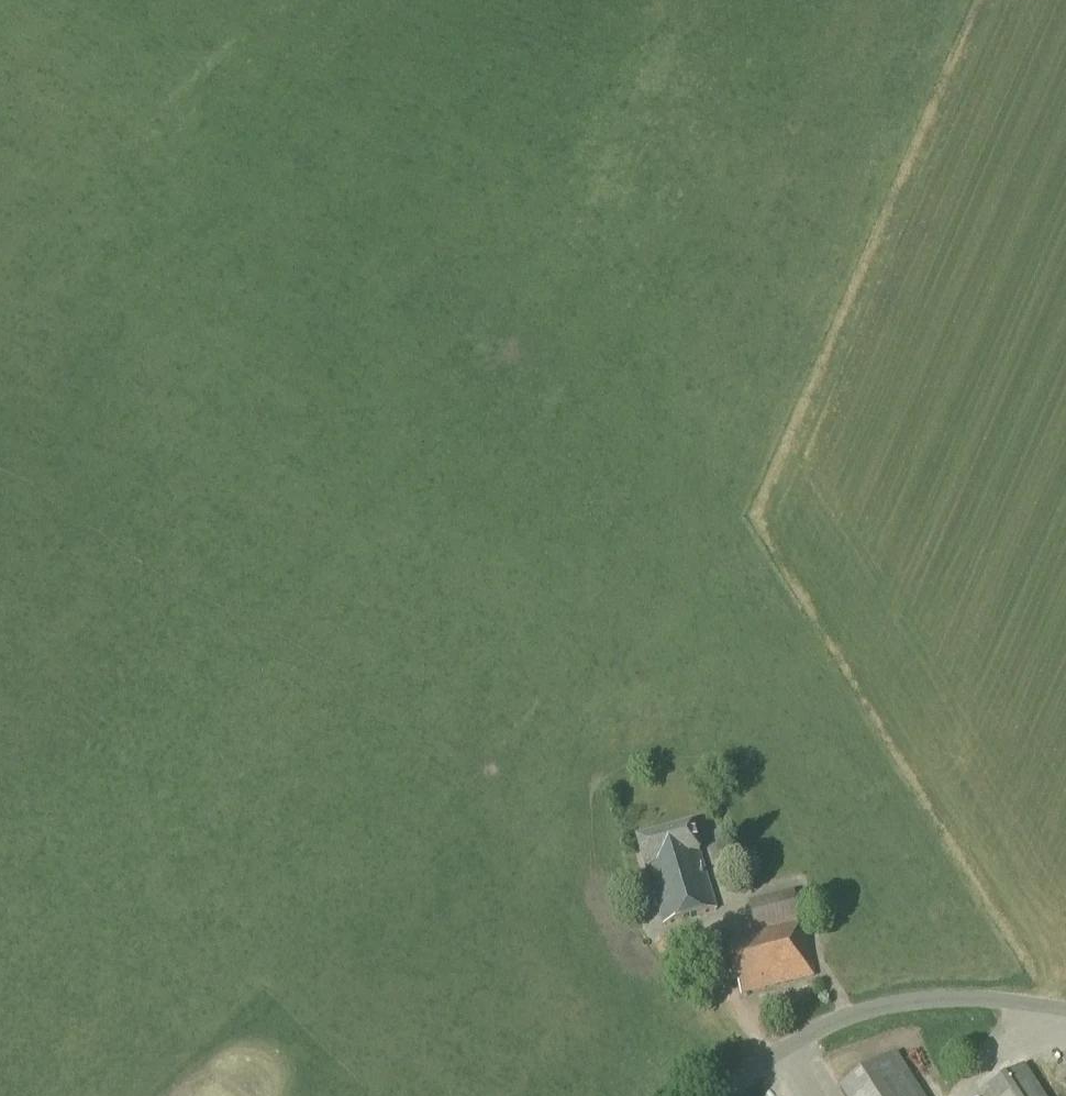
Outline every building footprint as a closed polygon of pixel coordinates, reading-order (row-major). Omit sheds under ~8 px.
[(716,911),(699,854),(700,853),(693,827),(638,842),(645,869),(647,868),(665,926),(716,911)] [(741,995),(814,976),(794,892),(749,903),(756,933),(727,940),(741,995)] [(896,1055),(841,1090),(844,1095),(923,1095),(896,1055)] [(1024,1066),(983,1093),(984,1095),(1043,1095),(1024,1066)]
